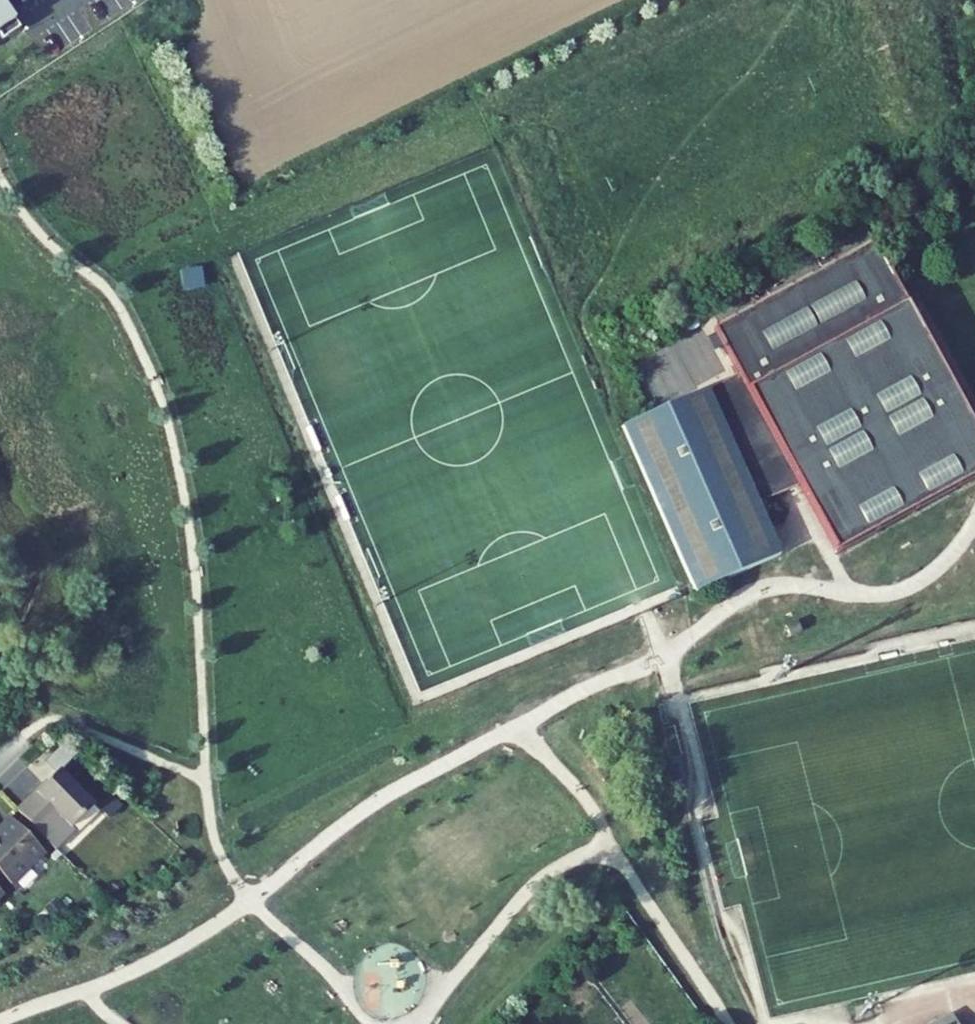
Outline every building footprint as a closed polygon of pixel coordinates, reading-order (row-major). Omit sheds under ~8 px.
[(12,22),(0,4),(0,29),(12,22)] [(695,593),(780,555),(776,547),(757,504),(792,488),(798,485),(835,553),(974,475),(974,428),(905,302),(906,301),(872,241),(714,328),(713,329),(738,374),(708,391),(707,389),(650,414),(622,426),(695,593)] [(790,637),(802,632),(797,621),(785,627),(790,637)] [(79,754),(65,742),(45,762),(56,774),(60,770),(61,771),(79,754)] [(37,793),(19,812),(56,850),(75,831),(72,827),(94,806),(61,771),(60,770),(56,774),(36,793),(37,793)] [(13,886),(46,854),(11,819),(0,830),(0,873),(13,886)] [(952,1014),(933,1023),(958,1023),(952,1014)]
